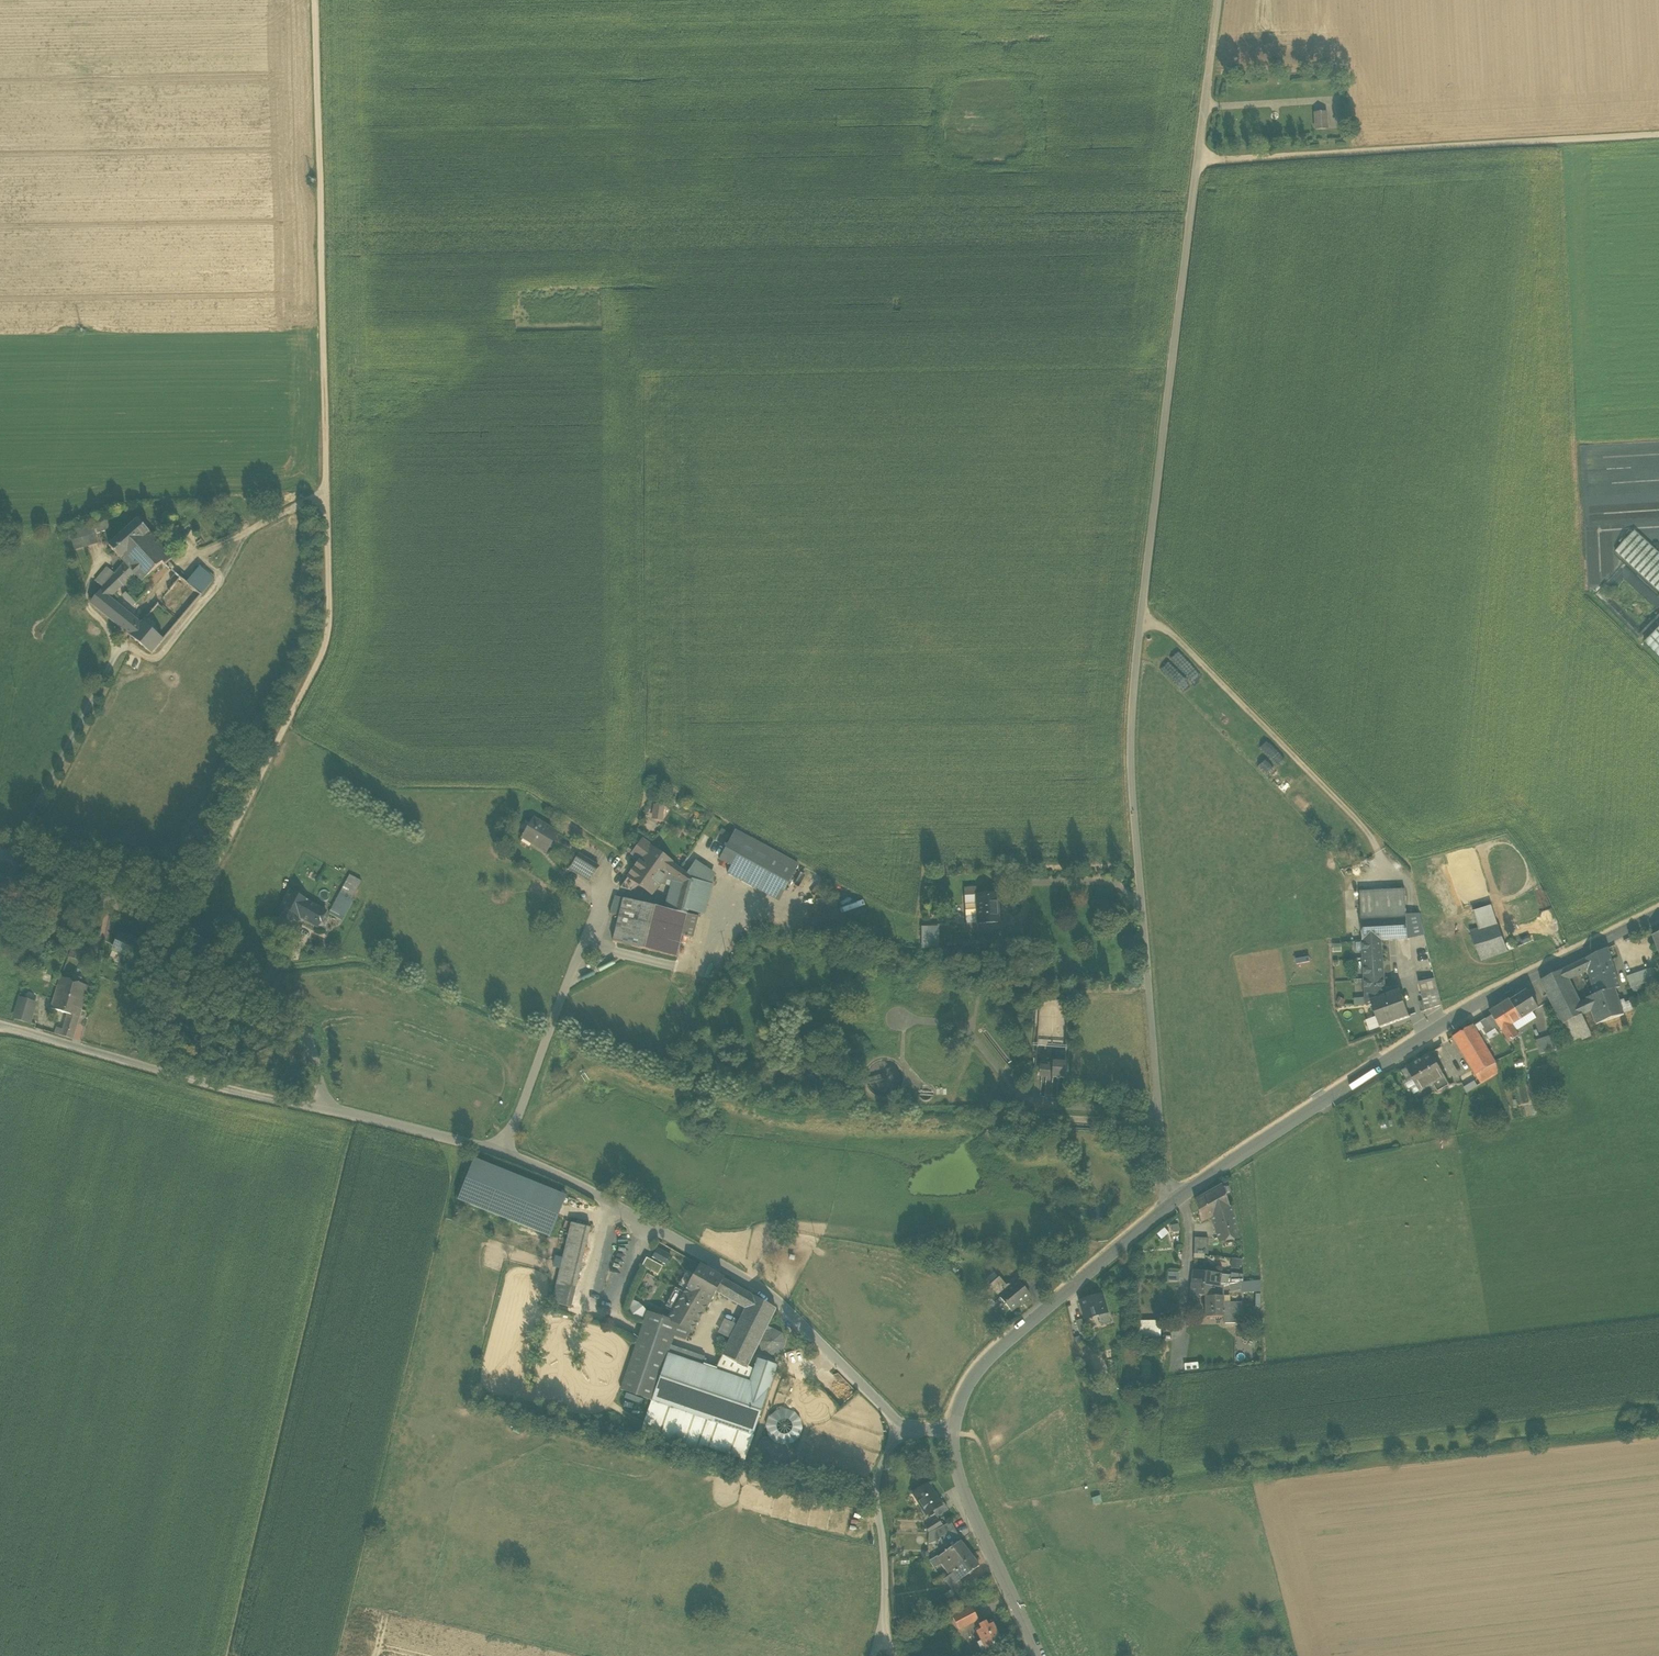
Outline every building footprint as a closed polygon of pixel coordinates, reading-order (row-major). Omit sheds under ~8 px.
[(1315,113),(1316,129),(1327,129),(1326,112),(1315,113)] [(1605,509),(1619,509),(1619,498),(1605,498),(1605,509)] [(106,518),(98,521),(101,532),(110,530),(106,518)] [(109,546),(121,559),(142,541),(150,533),(138,520),(109,546)] [(95,534),(101,532),(98,521),(91,523),(95,534)] [(95,534),(91,523),(68,530),(75,550),(97,544),(95,534)] [(1658,592),(1658,553),(1635,531),(1615,552),(1658,592)] [(150,533),(142,541),(162,563),(165,566),(173,559),(150,533)] [(142,582),(162,563),(142,541),(121,559),(125,563),(135,575),(142,582)] [(103,588),(101,591),(108,597),(135,575),(125,563),(115,574),(103,588)] [(95,581),(103,588),(115,574),(107,567),(95,581)] [(203,569),(190,585),(201,595),(214,579),(203,569)] [(90,603),(131,637),(141,623),(108,597),(101,591),(90,603)] [(152,654),(163,640),(141,622),(141,623),(131,637),(152,654)] [(1645,643),(1658,657),(1658,629),(1645,643)] [(653,803),(649,817),(661,820),(665,806),(653,803)] [(545,852),(546,853),(558,834),(533,819),(522,838),(533,845),(534,843),(546,851),(545,852)] [(753,888),(757,880),(773,851),(735,830),(719,860),(731,867),(727,874),(753,888)] [(632,854),(641,861),(650,847),(651,848),(652,847),(642,840),(632,854)] [(681,869),(651,848),(650,847),(641,861),(629,877),(652,894),(657,886),(668,872),(674,876),(673,877),(674,878),(674,877),(679,870),(680,870),(681,869)] [(798,865),(773,851),(757,880),(782,894),(798,865)] [(571,865),(591,880),(598,870),(579,855),(571,865)] [(696,880),(688,912),(699,914),(704,916),(715,874),(696,861),(687,874),(696,880)] [(680,890),(687,874),(681,869),(680,870),(679,870),(674,877),(674,878),(673,877),(674,876),(668,872),(657,886),(669,890),(664,909),(674,911),(680,890)] [(680,890),(674,911),(687,914),(688,912),(696,880),(687,874),(680,890)] [(329,913),(340,920),(361,881),(350,875),(329,913)] [(1360,892),(1362,918),(1406,916),(1406,913),(1405,889),(1360,892)] [(289,910),(300,916),(308,902),(289,891),(281,906),(289,910)] [(996,894),(976,895),(977,904),(977,916),(978,924),(998,922),(996,894)] [(965,905),(977,904),(976,895),(964,896),(965,905)] [(610,914),(619,916),(623,899),(615,897),(610,914)] [(664,909),(623,899),(619,916),(612,942),(677,957),(682,936),(687,914),(674,911),(664,909)] [(308,901),(308,902),(300,916),(300,917),(317,927),(326,911),(308,901)] [(965,905),(965,916),(977,916),(977,904),(965,905)] [(276,915),(284,919),(289,910),(281,906),(276,915)] [(1473,915),(1478,929),(1479,931),(1499,925),(1493,908),(1473,915)] [(688,912),(687,914),(682,936),(692,938),(699,914),(688,912)] [(1406,916),(1408,938),(1424,935),(1419,913),(1406,913),(1406,916)] [(978,924),(977,916),(965,916),(966,925),(978,924)] [(1408,938),(1406,916),(1362,918),(1363,942),(1381,941),(1408,939),(1408,938)] [(1508,951),(1499,925),(1479,931),(1478,929),(1470,931),(1481,961),(1508,951)] [(264,939),(273,944),(278,934),(269,928),(264,939)] [(922,943),(938,943),(938,930),(922,930),(922,943)] [(112,950),(131,958),(131,957),(139,940),(128,935),(128,937),(119,933),(112,950)] [(1367,1004),(1371,1002),(1400,991),(1400,986),(1385,988),(1383,970),(1381,941),(1363,942),(1367,1004)] [(1590,969),(1597,994),(1615,989),(1620,987),(1608,948),(1575,964),(1580,974),(1590,969)] [(129,971),(136,974),(141,962),(134,959),(129,971)] [(1569,979),(1580,974),(1575,964),(1564,970),(1569,979)] [(1631,988),(1658,978),(1658,974),(1656,966),(1627,977),(1631,988)] [(1541,981),(1562,1024),(1562,1025),(1582,1015),(1584,1014),(1579,1004),(1580,1004),(1580,1003),(1569,979),(1564,970),(1541,981)] [(61,977),(58,985),(66,988),(64,996),(76,999),(73,1007),(81,1009),(88,987),(79,983),(81,978),(71,975),(69,980),(61,977)] [(1422,996),(1439,992),(1435,978),(1419,982),(1422,996)] [(990,986),(968,983),(967,992),(989,995),(990,986)] [(72,1039),(81,1009),(73,1007),(76,999),(64,996),(66,988),(58,985),(51,1008),(68,1014),(63,1029),(57,1027),(55,1034),(72,1039)] [(1619,1002),(1615,989),(1597,994),(1587,998),(1596,1024),(1624,1015),(1624,1013),(1619,1002)] [(1410,1017),(1400,991),(1371,1002),(1380,1027),(1410,1017)] [(1528,991),(1511,1002),(1522,1019),(1539,1008),(1528,991)] [(1422,996),(1426,1011),(1442,1005),(1439,992),(1422,996)] [(35,1002),(21,998),(14,1019),(29,1023),(35,1002)] [(1512,1025),(1522,1019),(1511,1002),(1510,1000),(1490,1013),(1492,1015),(1499,1026),(1509,1042),(1519,1036),(1512,1025)] [(1619,1002),(1624,1013),(1631,1011),(1634,1010),(1632,1006),(1631,1002),(1626,1003),(1625,1000),(1619,1002)] [(1486,1019),(1493,1030),(1499,1026),(1492,1015),(1486,1019)] [(1582,1015),(1562,1025),(1571,1043),(1581,1038),(1582,1041),(1592,1036),(1582,1015)] [(1474,1027),(1485,1045),(1492,1042),(1487,1034),(1493,1030),(1486,1019),(1474,1027)] [(1453,1037),(1476,1076),(1487,1069),(1496,1064),(1485,1045),(1474,1027),(1473,1025),(1453,1037)] [(1536,1041),(1540,1054),(1554,1049),(1550,1037),(1536,1041)] [(1436,1061),(1441,1058),(1437,1050),(1431,1052),(1436,1061)] [(1406,1067),(1406,1068),(1413,1079),(1420,1092),(1433,1084),(1445,1077),(1436,1061),(1431,1052),(1406,1067)] [(1052,1075),(1064,1076),(1065,1063),(1053,1062),(1052,1075)] [(1487,1069),(1492,1076),(1499,1072),(1498,1066),(1496,1064),(1487,1069)] [(1048,1077),(1049,1067),(1040,1066),(1039,1076),(1048,1077)] [(1407,1082),(1413,1079),(1406,1068),(1401,1071),(1407,1082)] [(1492,1076),(1487,1069),(1476,1076),(1481,1084),(1492,1076)] [(1433,1084),(1438,1092),(1449,1085),(1445,1077),(1433,1084)] [(1463,1087),(1466,1092),(1476,1085),(1473,1080),(1463,1087)] [(1123,1133),(1124,1114),(1110,1113),(1109,1132),(1123,1133)] [(566,1195),(474,1158),(458,1199),(550,1236),(566,1195)] [(1201,1223),(1211,1217),(1229,1206),(1222,1185),(1194,1200),(1195,1201),(1201,1223)] [(1230,1206),(1229,1206),(1211,1217),(1219,1242),(1237,1238),(1234,1218),(1230,1206)] [(571,1223),(556,1287),(552,1303),(571,1308),(575,1291),(591,1227),(571,1223)] [(1194,1254),(1208,1254),(1208,1238),(1194,1238),(1194,1254)] [(671,1257),(658,1249),(654,1257),(667,1264),(671,1257)] [(638,1282),(644,1267),(639,1265),(633,1280),(638,1282)] [(700,1265),(686,1288),(709,1302),(710,1302),(716,1292),(724,1279),(700,1265)] [(1193,1271),(1191,1283),(1219,1287),(1227,1285),(1228,1275),(1221,1274),(1193,1271)] [(1167,1273),(1167,1283),(1179,1282),(1180,1273),(1167,1273)] [(989,1285),(1011,1311),(1030,1295),(1018,1281),(1011,1286),(1010,1285),(1007,1285),(1006,1286),(999,1277),(989,1285)] [(716,1292),(737,1304),(745,1291),(724,1279),(716,1292)] [(1206,1317),(1223,1317),(1223,1302),(1223,1296),(1218,1296),(1219,1290),(1219,1287),(1191,1283),(1190,1299),(1198,1299),(1198,1295),(1205,1296),(1206,1317)] [(1240,1283),(1229,1285),(1229,1288),(1230,1291),(1241,1289),(1240,1283)] [(665,1305),(674,1310),(684,1293),(675,1288),(665,1305)] [(709,1302),(686,1288),(684,1293),(674,1310),(668,1319),(668,1320),(690,1332),(691,1333),(709,1302)] [(737,1304),(745,1309),(752,1295),(745,1291),(737,1304)] [(1085,1318),(1098,1315),(1107,1312),(1102,1294),(1080,1301),(1085,1318)] [(747,1368),(759,1342),(764,1333),(776,1309),(752,1295),(745,1309),(722,1355),(747,1368)] [(628,1310),(640,1316),(645,1306),(632,1300),(628,1310)] [(1223,1302),(1223,1317),(1228,1317),(1228,1316),(1235,1316),(1235,1302),(1223,1302)] [(647,1311),(642,1325),(673,1336),(685,1340),(690,1332),(668,1320),(668,1319),(665,1317),(647,1311)] [(1110,1322),(1107,1312),(1098,1315),(1101,1324),(1110,1322)] [(1075,1321),(1080,1334),(1086,1332),(1082,1319),(1075,1321)] [(621,1390),(652,1400),(668,1353),(667,1353),(669,1347),(673,1336),(642,1325),(621,1390)] [(772,1330),(764,1333),(759,1342),(762,1350),(763,1351),(770,1354),(771,1355),(779,1352),(780,1352),(784,1344),(784,1343),(781,1335),(781,1334),(773,1330),(772,1330)] [(1135,1341),(1154,1341),(1154,1331),(1135,1331),(1135,1341)] [(706,1359),(669,1347),(667,1353),(668,1353),(704,1366),(706,1359)] [(704,1366),(668,1353),(652,1400),(753,1435),(777,1365),(758,1359),(753,1372),(750,1382),(715,1370),(704,1366)] [(722,1355),(715,1370),(750,1382),(753,1372),(747,1368),(722,1355)] [(1184,1370),(1197,1367),(1196,1361),(1182,1363),(1184,1370)] [(753,1435),(652,1400),(641,1432),(701,1452),(703,1446),(745,1460),(753,1435)] [(799,1442),(797,1409),(766,1410),(768,1443),(799,1442)] [(913,1493),(927,1514),(933,1510),(941,1506),(940,1505),(932,1493),(933,1492),(928,1484),(913,1493)] [(933,1510),(937,1517),(948,1510),(943,1503),(940,1505),(941,1506),(933,1510)] [(930,1524),(933,1530),(942,1524),(938,1518),(930,1524)] [(946,1546),(949,1549),(960,1541),(961,1541),(951,1522),(936,1529),(940,1538),(945,1547),(946,1546)] [(929,1533),(928,1544),(940,1538),(936,1529),(929,1533)] [(940,1577),(948,1573),(963,1561),(964,1562),(972,1556),(961,1541),(960,1541),(949,1549),(946,1551),(945,1550),(944,1551),(945,1552),(938,1557),(937,1557),(941,1563),(934,1568),(940,1577)] [(930,1562),(934,1568),(941,1563),(937,1557),(938,1557),(938,1556),(930,1562)] [(979,1565),(972,1556),(964,1562),(963,1561),(948,1573),(949,1575),(955,1583),(959,1580),(979,1565)] [(951,1589),(955,1594),(964,1588),(959,1580),(955,1583),(949,1575),(944,1579),(951,1589)] [(944,1595),(948,1599),(955,1594),(951,1589),(944,1595)] [(911,1608),(916,1616),(927,1609),(922,1601),(911,1608)] [(952,1616),(959,1630),(978,1620),(971,1606),(952,1616)] [(992,1623),(986,1626),(981,1629),(976,1631),(981,1641),(977,1643),(981,1652),(1002,1641),(992,1623)] [(1221,1633),(1225,1643),(1242,1637),(1238,1626),(1221,1633)]
